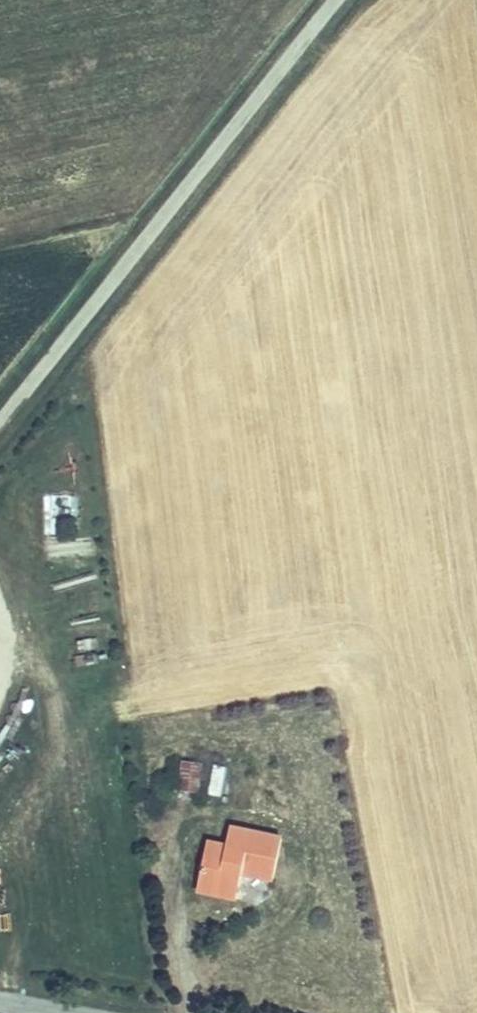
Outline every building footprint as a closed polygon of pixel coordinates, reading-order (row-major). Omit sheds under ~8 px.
[(74,520),(74,496),(55,496),(55,520),(74,520)] [(179,792),(201,793),(203,762),(181,760),(179,792)] [(209,795),(224,796),(225,766),(210,765),(209,795)] [(207,845),(197,890),(236,899),(242,874),(271,880),(280,837),(239,828),(235,850),(207,845)]
